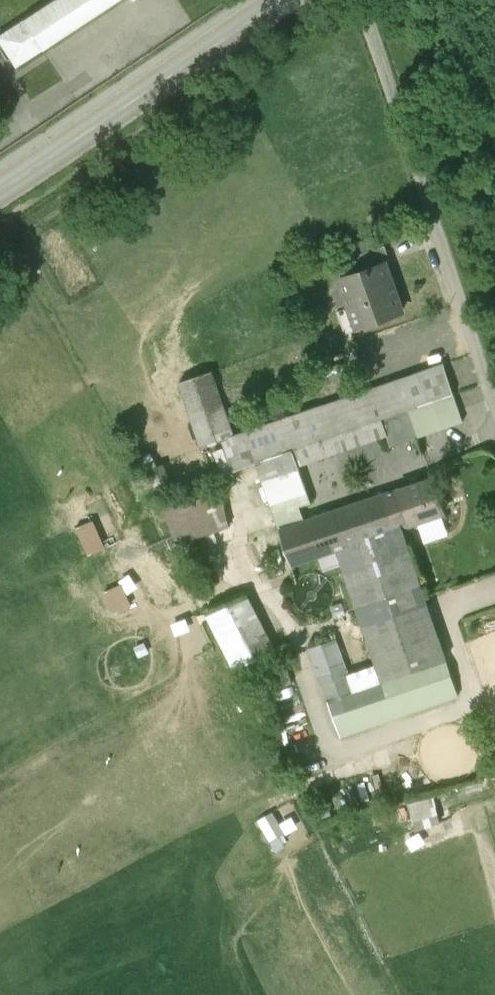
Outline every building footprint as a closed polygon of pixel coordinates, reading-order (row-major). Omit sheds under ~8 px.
[(0,35),(0,43),(15,65),(113,0),(54,0),(0,35)] [(354,259),(381,254),(379,242),(352,247),(354,259)] [(385,262),(340,278),(351,308),(350,308),(357,327),(402,311),(385,262)] [(217,375),(176,386),(196,457),(219,449),(236,444),(217,375)] [(448,419),(437,383),(236,444),(219,449),(229,481),(257,472),(274,527),(327,511),(311,461),(448,419)] [(326,703),(337,733),(464,688),(411,536),(455,521),(439,473),(273,531),(286,568),(340,549),(386,682),(326,703)] [(211,486),(156,503),(168,542),(223,524),(211,486)] [(199,622),(229,682),(284,655),(254,595),(199,622)] [(427,793),(402,800),(407,818),(432,811),(427,793)]
